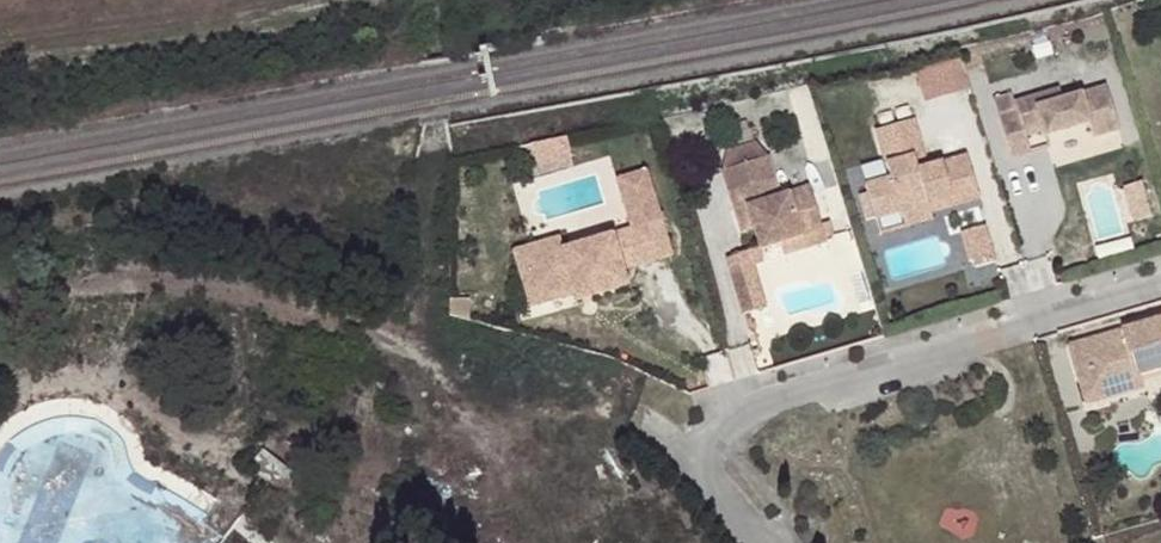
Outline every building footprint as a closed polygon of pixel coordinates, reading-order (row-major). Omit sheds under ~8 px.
[(1051,37),(1035,41),(1038,54),(1054,50),(1051,37)] [(918,67),(927,98),(972,85),(963,54),(918,67)] [(1001,112),(1013,153),(1032,147),(1026,125),(1043,120),(1046,131),(1091,118),(1095,131),(1121,124),(1108,80),(1064,93),(1061,83),(1016,96),(1019,107),(1001,112)] [(995,93),(1001,112),(1019,107),(1016,96),(1014,88),(995,93)] [(867,182),(877,214),(902,205),(904,210),(934,203),(983,190),(973,151),(926,166),(915,139),(925,136),(921,113),(879,125),(894,175),(867,182)] [(774,167),(728,181),(740,222),(752,219),(758,240),(764,261),(784,255),(827,242),(814,199),(786,207),(774,167)] [(1143,176),(1126,181),(1135,214),(1151,209),(1143,176)] [(902,205),(877,214),(883,230),(936,218),(934,203),(904,210),(902,205)] [(752,219),(740,222),(746,243),(758,240),(752,219)] [(988,224),(964,231),(972,257),(996,249),(988,224)] [(553,248),(508,261),(524,316),(569,303),(571,310),(621,295),(616,279),(665,265),(655,231),(606,245),(556,259),(553,248)] [(827,242),(784,255),(788,266),(831,253),(827,242)] [(766,274),(762,258),(740,264),(741,267),(729,270),(744,326),(771,319),(759,276),(766,274)] [(1081,341),(1095,386),(1130,375),(1160,366),(1160,316),(1081,341)] [(1088,401),(1134,386),(1130,375),(1095,386),(1081,341),(1070,345),(1088,401)]
